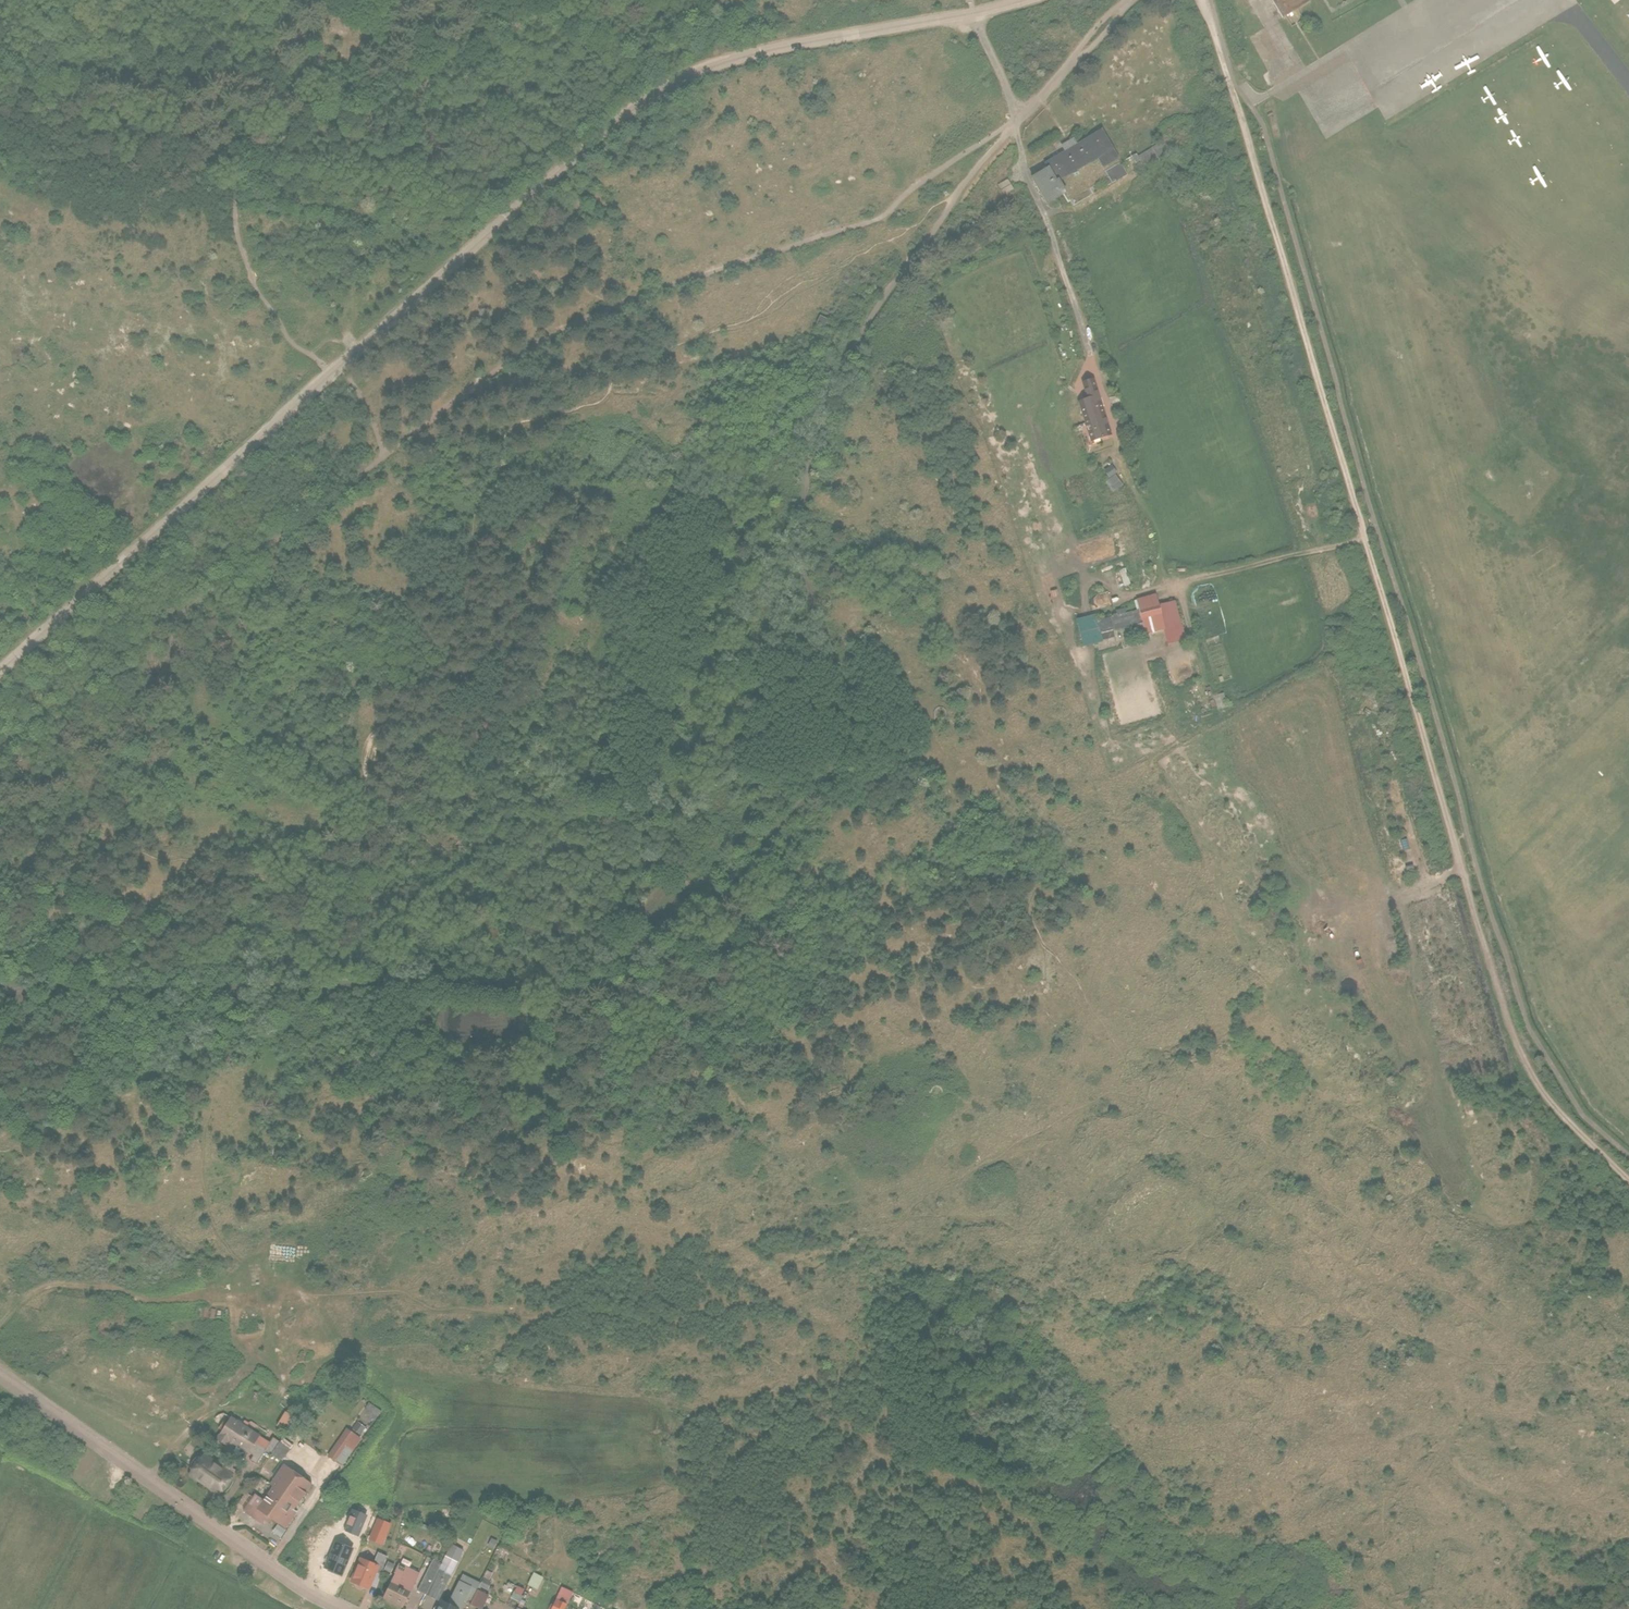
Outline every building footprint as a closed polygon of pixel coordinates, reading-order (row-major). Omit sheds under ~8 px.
[(1280,17),(1310,0),(1270,0),(1280,17)] [(1116,146),(1104,126),(1043,160),(1046,165),(1029,174),(1046,203),(1065,192),(1059,181),(1101,157),(1114,179),(1128,171),(1114,147),(1116,146)] [(1166,138),(1132,159),(1138,170),(1173,149),(1166,138)] [(1012,178),(1001,184),(1007,194),(1017,189),(1012,178)] [(820,337),(826,324),(817,320),(811,333),(820,337)] [(1111,434),(1093,376),(1081,380),(1086,397),(1077,400),(1090,441),(1111,434)] [(1114,478),(1110,481),(1117,491),(1128,484),(1114,465),(1108,469),(1114,478)] [(1127,585),(1134,583),(1129,567),(1122,569),(1127,585)] [(1136,599),(1138,608),(1126,611),(1125,607),(1117,609),(1118,614),(1100,618),(1099,614),(1077,619),(1083,644),(1104,639),(1102,631),(1129,624),(1131,636),(1179,625),(1173,600),(1159,604),(1157,594),(1136,599)] [(1220,707),(1228,706),(1227,695),(1219,696),(1220,707)] [(379,1419),(386,1410),(375,1402),(368,1411),(379,1419)] [(291,1407),(281,1424),(292,1430),(302,1413),(291,1407)] [(258,1458),(268,1442),(234,1420),(224,1435),(258,1458)] [(347,1429),(328,1455),(342,1465),(361,1438),(347,1429)] [(189,1475),(220,1495),(233,1475),(203,1455),(189,1475)] [(257,1510),(282,1528),(313,1485),(288,1467),(257,1510)] [(388,1543),(396,1519),(379,1515),(372,1539),(388,1543)] [(494,1538),(491,1546),(498,1548),(500,1540),(494,1538)] [(368,1589),(378,1564),(361,1557),(351,1583),(368,1589)] [(388,1568),(394,1571),(398,1563),(393,1560),(388,1568)] [(422,1590),(440,1599),(454,1572),(436,1563),(422,1590)] [(404,1607),(420,1574),(400,1564),(385,1598),(404,1607)] [(474,1588),(460,1581),(446,1608),(464,1608),(474,1588)] [(492,1593),(478,1587),(471,1601),(485,1607),(492,1593)] [(573,1595),(561,1589),(552,1608),(566,1608),(573,1595)]
